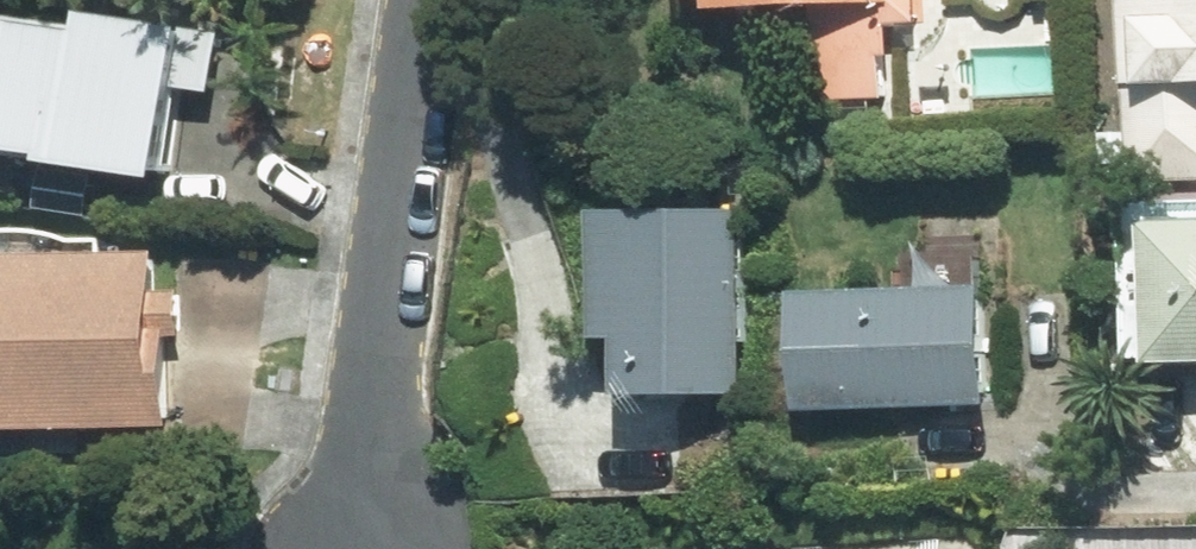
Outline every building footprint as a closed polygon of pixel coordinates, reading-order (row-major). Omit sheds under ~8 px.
[(715,15),(802,10),(809,140),(895,135),(888,20),(927,18),(926,0),(714,0),(715,15)] [(1134,176),(1195,174),(1195,0),(1129,0),(1134,176)] [(178,179),(190,87),(221,91),(229,29),(104,11),(101,30),(0,16),(0,155),(178,179)] [(1139,193),(1144,364),(1195,362),(1195,191),(1139,193)] [(756,197),(603,199),(605,338),(627,338),(628,407),(759,406),(756,197)] [(0,253),(0,432),(179,426),(175,329),(199,328),(198,284),(175,285),(173,247),(0,253)] [(992,284),(803,291),(808,410),(996,403),(992,284)]
